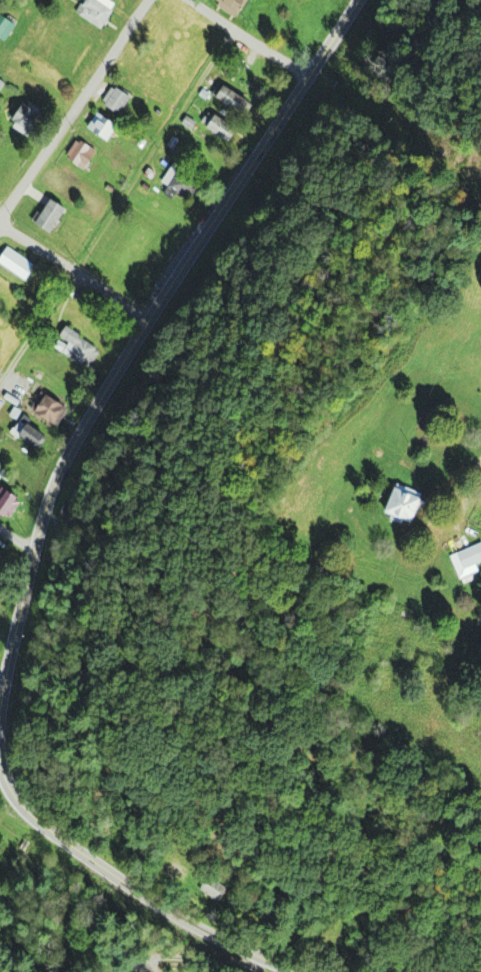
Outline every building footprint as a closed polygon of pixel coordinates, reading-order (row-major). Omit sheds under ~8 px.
[(76,12),(84,0),(110,0),(119,6),(102,30),(76,12)] [(238,15),(216,0),(248,0),(238,15)] [(6,42),(0,38),(0,13),(18,26),(6,42)] [(214,100),(225,84),(250,102),(239,117),(214,100)] [(115,86),(131,96),(119,114),(104,104),(115,86)] [(23,103),(41,114),(29,132),(12,121),(23,103)] [(200,122),(208,110),(234,128),(225,140),(200,122)] [(97,113),(113,122),(104,138),(88,128),(97,113)] [(79,142),(96,154),(84,170),(67,158),(79,142)] [(187,200),(161,184),(176,160),(202,176),(187,200)] [(51,198),(68,209),(52,234),(35,223),(51,198)] [(24,280),(0,263),(0,259),(9,246),(35,264),(24,280)] [(58,340),(68,346),(71,342),(61,335),(66,326),(80,335),(79,336),(96,347),(84,366),(68,356),(54,347),(58,340)] [(56,425),(31,408),(42,392),(67,409),(56,425)] [(37,448),(19,436),(28,424),(45,436),(37,448)] [(416,522),(385,510),(396,483),(427,495),(416,522)] [(6,519),(0,514),(0,491),(3,487),(20,499),(6,519)] [(456,552),(480,542),(480,563),(464,570),(456,552)] [(218,902),(201,890),(209,877),(227,889),(218,902)]
